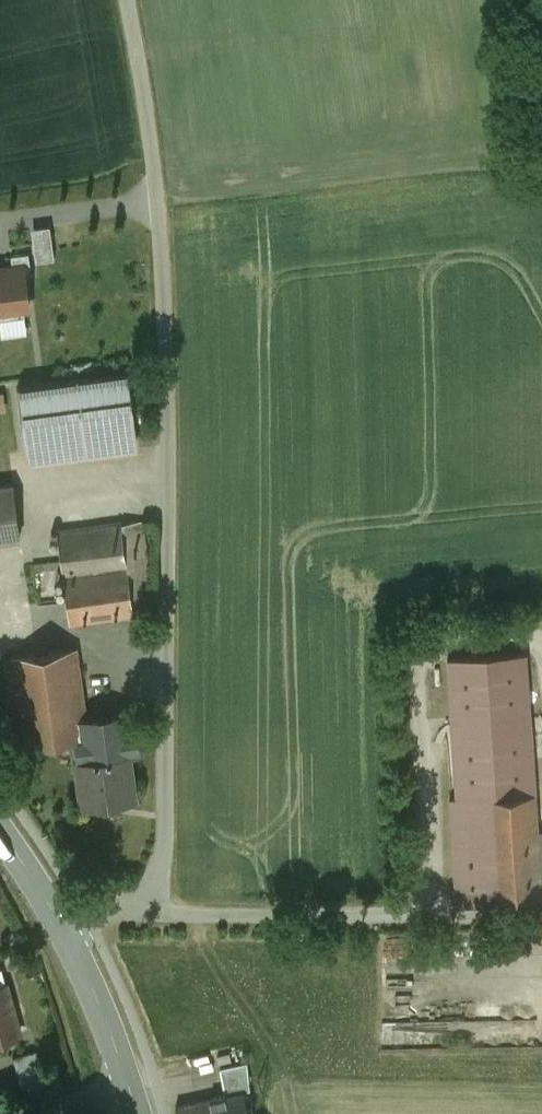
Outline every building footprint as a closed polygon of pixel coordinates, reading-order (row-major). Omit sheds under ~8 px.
[(48,222),(28,226),(34,260),(54,257),(48,222)] [(11,255),(13,266),(23,265),(24,274),(32,273),(29,252),(11,255)] [(23,265),(13,266),(0,268),(0,312),(25,309),(29,308),(24,274),(23,265)] [(0,312),(0,319),(26,315),(25,309),(0,312)] [(127,371),(17,386),(26,451),(136,436),(127,371)] [(0,486),(0,539),(20,536),(13,484),(0,486)] [(152,612),(140,520),(120,523),(133,614),(152,612)] [(120,522),(57,531),(70,623),(133,614),(120,523),(120,522)] [(73,648),(13,656),(24,745),(73,737),(85,736),(83,723),(73,648)] [(447,659),(457,797),(449,798),(456,903),(541,898),(541,894),(541,831),(536,830),(524,653),(447,659)] [(133,712),(111,715),(112,719),(117,754),(128,752),(128,753),(139,752),(133,712)] [(112,719),(83,723),(85,736),(73,737),(83,805),(134,798),(128,753),(128,752),(117,754),(112,719)] [(0,984),(0,1038),(19,1033),(5,983),(0,984)] [(37,1050),(13,1057),(20,1082),(44,1075),(37,1050)] [(247,1062),(220,1068),(226,1095),(244,1090),(244,1091),(250,1089),(249,1078),(247,1062)] [(176,1106),(178,1113),(255,1113),(251,1099),(246,1100),(244,1091),(244,1090),(226,1095),(176,1106)]
